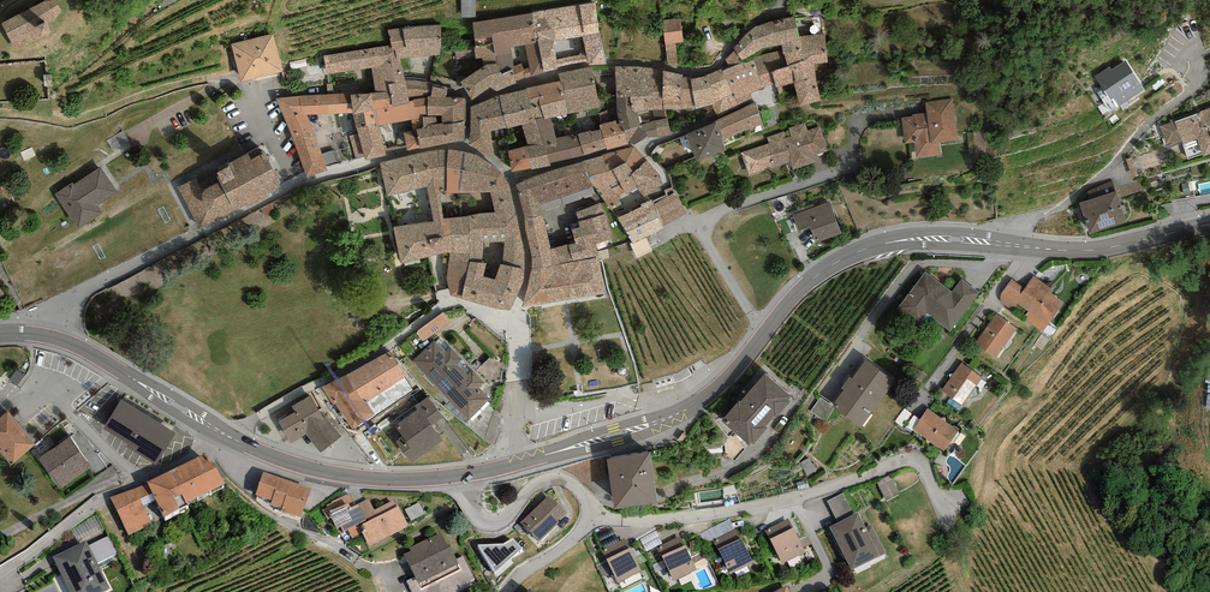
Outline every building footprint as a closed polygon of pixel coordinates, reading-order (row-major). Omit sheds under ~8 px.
[(2,21),(16,49),(44,35),(41,28),(50,23),(49,21),(55,18),(54,17),(61,10),(56,0),(46,0),(43,0),(2,21)] [(476,0),(462,0),(462,15),(477,14),(476,0)] [(536,43),(538,42),(553,40),(582,36),(599,33),(595,3),(532,13),(536,43)] [(473,22),(476,47),(493,44),(496,56),(511,53),(510,48),(525,45),(536,43),(532,13),(473,22)] [(746,35),(734,48),(735,50),(742,60),(762,48),(781,45),(799,40),(798,37),(795,18),(795,16),(772,22),(754,28),(746,35)] [(678,65),(675,43),(683,41),(680,18),(662,20),(668,66),(678,65)] [(788,67),(815,64),(828,63),(823,18),(795,18),(798,37),(799,40),(781,45),(782,51),(788,67)] [(440,55),(441,25),(388,30),(391,45),(392,50),(396,50),(397,59),(400,58),(440,55)] [(273,33),(232,44),(241,82),(283,71),(273,33)] [(589,66),(606,64),(599,33),(582,36),(587,55),(588,61),(589,66)] [(557,67),(557,60),(553,40),(538,42),(544,73),(558,69),(557,67)] [(536,43),(525,45),(529,68),(531,76),(544,73),(538,42),(536,43)] [(476,47),(474,47),(476,59),(482,58),(483,67),(487,65),(497,64),(496,56),(493,44),(476,47)] [(324,56),(326,75),(344,72),(372,68),(401,63),(400,58),(397,59),(396,50),(392,50),(391,45),(324,56)] [(456,56),(469,54),(468,45),(455,47),(456,56)] [(725,60),(730,68),(743,63),(742,60),(735,50),(725,60)] [(782,51),(753,58),(763,88),(775,84),(772,71),(788,67),(782,51)] [(502,72),(505,87),(516,84),(516,81),(531,76),(529,68),(524,69),(522,64),(514,66),(511,53),(496,56),(497,64),(499,72),(502,72)] [(588,61),(587,55),(557,60),(557,67),(588,61)] [(739,109),(754,102),(750,94),(763,88),(753,58),(743,63),(730,68),(723,72),(739,109)] [(1110,67),(1095,77),(1110,100),(1113,98),(1118,106),(1144,89),(1125,60),(1111,69),(1110,67)] [(373,80),(376,92),(371,93),(372,101),(391,98),(393,107),(410,103),(409,101),(405,81),(401,63),(372,68),(373,80)] [(483,67),(460,82),(472,100),(489,87),(496,91),(505,87),(502,72),(499,72),(497,64),(487,65),(483,67)] [(815,64),(788,67),(772,71),(775,84),(776,87),(793,83),(801,106),(821,101),(815,64)] [(581,111),(599,107),(592,67),(558,73),(560,81),(568,113),(581,111)] [(662,92),(662,71),(651,68),(637,67),(615,67),(617,98),(631,97),(652,96),(653,93),(662,92)] [(722,70),(706,76),(697,78),(691,79),(695,108),(712,105),(718,117),(739,109),(723,72),(722,70)] [(665,110),(695,108),(691,79),(691,77),(682,78),(683,75),(662,71),(662,92),(662,101),(663,110),(665,110)] [(415,80),(405,81),(409,101),(413,101),(413,100),(428,98),(428,96),(431,96),(432,87),(433,83),(415,80)] [(568,113),(560,81),(527,88),(527,89),(534,118),(544,116),(545,120),(551,118),(568,113)] [(443,125),(464,122),(465,98),(445,97),(446,90),(432,87),(431,96),(428,96),(428,98),(427,116),(423,117),(424,128),(427,128),(427,126),(443,123),(443,125)] [(522,125),(536,121),(534,118),(527,89),(499,96),(506,127),(507,129),(522,125)] [(662,101),(662,92),(653,93),(652,96),(631,97),(632,110),(635,113),(637,112),(646,110),(653,110),(663,110),(662,101)] [(327,170),(320,147),(306,115),(352,113),(351,95),(350,93),(276,98),(306,177),(327,170)] [(350,136),(356,158),(364,156),(365,161),(386,155),(379,126),(377,126),(374,110),(372,101),(371,93),(351,95),(352,113),(358,134),(350,136)] [(469,145),(493,157),(491,131),(506,127),(499,96),(471,107),(469,145)] [(640,125),(637,112),(635,113),(632,110),(631,97),(617,98),(617,112),(619,120),(619,124),(623,131),(624,131),(641,127),(640,125)] [(423,117),(427,116),(428,98),(413,100),(413,101),(409,101),(410,103),(393,107),(391,98),(372,101),(374,110),(377,126),(379,126),(412,119),(423,117)] [(952,98),(925,102),(927,112),(912,114),(912,116),(902,117),(905,144),(914,143),(916,158),(940,155),(938,143),(957,140),(952,98)] [(763,124),(756,102),(738,111),(716,121),(717,122),(723,138),(721,138),(725,146),(735,141),(733,136),(763,124)] [(1199,111),(1200,113),(1175,122),(1160,126),(1167,146),(1182,142),(1188,159),(1202,154),(1203,157),(1209,154),(1209,108),(1199,111)] [(659,138),(671,135),(665,110),(663,110),(653,110),(656,120),(640,125),(641,127),(624,131),(627,142),(634,144),(647,136),(648,137),(659,138)] [(584,156),(579,134),(556,138),(551,118),(545,120),(544,116),(534,118),(536,121),(549,163),(584,156)] [(424,128),(423,117),(412,119),(413,130),(417,129),(424,128)] [(607,148),(608,150),(628,144),(627,142),(624,131),(623,131),(619,124),(619,120),(600,125),(601,130),(602,130),(607,148)] [(527,146),(532,168),(532,170),(550,166),(549,163),(536,121),(522,125),(529,146),(527,146)] [(465,140),(464,122),(443,125),(443,123),(427,126),(427,128),(424,128),(417,129),(420,148),(420,149),(465,140)] [(697,162),(726,150),(725,146),(721,138),(723,138),(717,122),(686,135),(697,162)] [(769,143),(740,153),(749,177),(790,162),(793,170),(818,161),(816,156),(829,152),(820,126),(807,130),(805,123),(788,128),(790,135),(787,136),(785,130),(767,137),(769,143)] [(408,150),(420,148),(417,129),(413,130),(404,132),(408,150)] [(607,148),(602,130),(601,130),(592,132),(591,131),(579,134),(584,156),(607,148)] [(500,152),(502,161),(511,167),(512,172),(532,168),(527,146),(510,151),(509,149),(500,152)] [(647,160),(634,146),(603,155),(603,156),(608,171),(613,170),(626,163),(633,172),(647,160)] [(328,162),(339,158),(335,147),(324,151),(328,162)] [(220,161),(171,186),(194,230),(275,188),(254,149),(223,166),(220,161)] [(416,154),(380,163),(388,197),(426,187),(440,185),(440,192),(447,191),(448,150),(444,150),(436,150),(416,154)] [(455,150),(448,150),(447,191),(447,194),(491,192),(502,173),(488,163),(475,154),(455,150)] [(603,156),(582,162),(592,187),(595,186),(611,211),(621,205),(617,197),(625,192),(613,170),(608,171),(603,156)] [(661,176),(647,160),(633,172),(626,163),(613,170),(625,192),(627,194),(637,187),(644,197),(663,185),(661,176)] [(582,162),(553,170),(562,197),(592,187),(582,162)] [(77,229),(102,214),(97,206),(117,193),(101,167),(74,184),(72,182),(54,194),(77,229)] [(517,184),(525,218),(542,215),(540,204),(562,197),(553,170),(517,184)] [(495,212),(467,216),(468,230),(519,226),(510,187),(502,173),(491,192),(495,212)] [(1116,191),(1115,191),(1113,181),(1087,192),(1090,199),(1080,203),(1090,234),(1126,222),(1116,191)] [(468,230),(467,216),(454,218),(443,218),(440,192),(440,185),(426,187),(434,222),(393,227),(401,262),(434,256),(450,253),(450,260),(469,262),(469,254),(468,230)] [(674,193),(654,205),(664,226),(686,213),(674,193)] [(633,244),(664,229),(664,226),(654,205),(652,200),(640,205),(641,207),(618,218),(633,244)] [(816,243),(841,233),(830,202),(793,215),(799,231),(810,227),(816,243)] [(605,214),(601,203),(576,213),(579,228),(571,230),(575,243),(568,245),(573,261),(598,256),(596,244),(613,239),(605,214)] [(573,261),(568,245),(551,249),(542,215),(525,218),(525,229),(532,258),(533,269),(573,261)] [(524,253),(519,226),(468,230),(469,254),(469,262),(482,263),(484,243),(504,242),(502,264),(524,270),(524,253)] [(607,293),(598,256),(573,261),(533,269),(523,307),(607,293)] [(461,299),(469,262),(450,260),(446,279),(450,295),(461,299)] [(461,299),(488,306),(495,280),(483,276),(487,263),(482,263),(469,262),(461,299)] [(523,283),(524,270),(502,264),(500,264),(495,280),(488,306),(509,311),(523,283)] [(952,292),(925,272),(899,307),(919,322),(927,313),(950,331),(979,293),(961,280),(952,292)] [(1025,289),(1012,280),(1001,294),(1000,296),(1000,298),(1001,300),(1003,303),(1006,306),(1009,308),(1013,310),(1015,306),(1017,304),(1029,312),(1024,319),(1042,331),(1063,301),(1051,293),(1053,290),(1034,276),(1025,289)] [(444,312),(417,331),(424,341),(451,322),(444,312)] [(1017,329),(996,314),(975,344),(996,359),(1017,329)] [(434,340),(412,361),(468,420),(490,399),(479,387),(484,382),(472,370),(466,376),(456,364),(462,359),(450,347),(445,352),(434,340)] [(398,348),(394,350),(400,361),(404,358),(398,348)] [(364,403),(367,402),(404,378),(406,377),(390,352),(347,375),(364,403)] [(866,360),(852,379),(849,377),(841,388),(844,390),(832,405),(832,406),(834,408),(860,427),(894,381),(866,360)] [(982,378),(962,363),(941,390),(961,405),(982,378)] [(24,374),(16,368),(9,378),(17,384),(24,374)] [(788,400),(791,397),(764,374),(740,401),(739,401),(721,421),(750,445),(752,443),(753,444),(767,428),(765,427),(777,414),(779,415),(790,402),(788,400)] [(364,403),(347,375),(323,388),(334,405),(336,404),(352,430),(375,415),(367,402),(364,403)] [(413,390),(404,378),(367,402),(375,415),(413,390)] [(312,394),(272,421),(288,445),(304,434),(316,452),(340,436),(312,394)] [(402,436),(395,442),(411,463),(442,440),(431,425),(442,417),(427,397),(414,406),(417,410),(395,426),(402,436)] [(825,422),(834,408),(832,406),(832,405),(820,398),(810,412),(825,422)] [(126,447),(156,465),(176,433),(120,399),(103,428),(128,443),(126,447)] [(958,431),(928,409),(913,429),(944,451),(958,431)] [(7,412),(0,418),(0,447),(14,463),(36,445),(7,412)] [(39,459),(60,490),(92,468),(70,437),(39,459)] [(649,452),(606,460),(615,509),(658,502),(649,452)] [(225,484),(206,454),(147,482),(147,483),(152,494),(164,518),(188,505),(186,502),(225,484)] [(311,488),(263,472),(255,495),(272,501),(271,504),(282,508),(281,511),(301,518),(311,488)] [(890,474),(876,482),(886,501),(900,494),(890,474)] [(147,483),(110,497),(128,536),(152,524),(139,499),(152,494),(147,483)] [(367,522),(358,504),(356,505),(350,493),(332,502),(327,505),(328,507),(322,510),(327,519),(331,517),(336,528),(340,526),(343,532),(348,529),(352,539),(363,534),(362,532),(364,531),(361,525),(367,522)] [(854,514),(843,493),(827,501),(839,522),(854,514)] [(567,513),(548,495),(521,523),(539,541),(567,513)] [(408,526),(398,506),(397,507),(393,500),(374,510),(368,499),(358,504),(367,522),(361,525),(364,531),(362,532),(363,534),(369,546),(408,526)] [(839,522),(830,526),(852,570),(886,553),(872,525),(866,528),(858,512),(854,514),(839,522)] [(104,528),(96,515),(72,530),(78,542),(104,528)] [(788,518),(765,530),(782,564),(805,552),(788,518)] [(736,529),(713,540),(730,574),(753,563),(741,538),(741,539),(736,529)] [(463,556),(456,559),(449,544),(447,545),(441,532),(409,548),(410,551),(404,554),(415,576),(406,581),(412,591),(453,591),(456,591),(472,584),(470,580),(474,578),(463,556)] [(108,536),(88,546),(97,563),(117,553),(108,536)] [(680,536),(657,547),(661,556),(662,556),(674,581),(697,570),(685,545),(685,546),(680,536)] [(503,544),(477,544),(494,572),(522,548),(513,538),(503,544)] [(624,538),(605,548),(605,549),(602,550),(618,583),(642,571),(630,548),(629,548),(624,538)] [(53,557),(70,591),(103,591),(109,589),(97,563),(88,546),(86,541),(53,557)]
